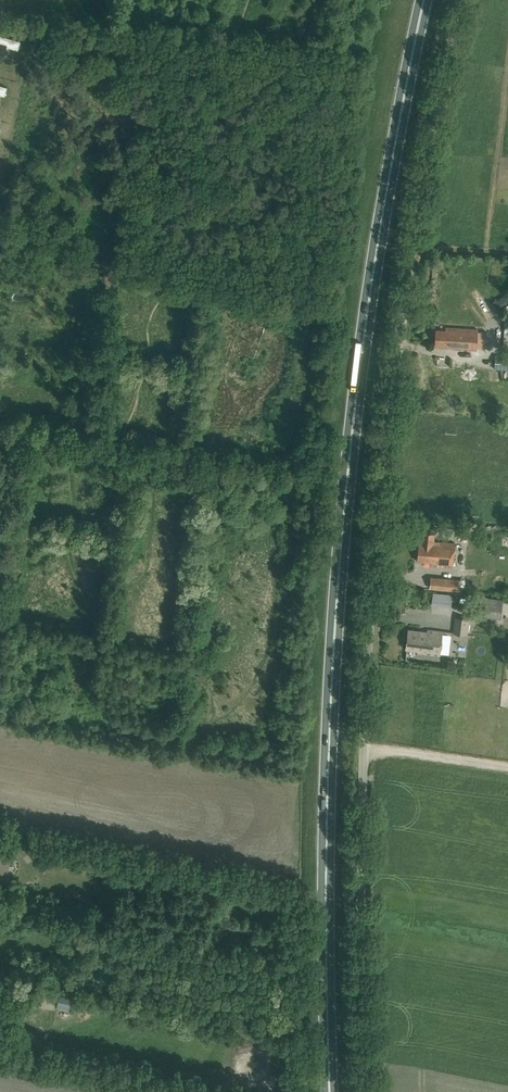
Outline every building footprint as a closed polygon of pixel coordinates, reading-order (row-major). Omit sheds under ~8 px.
[(2,61),(6,46),(18,49),(20,41),(0,35),(0,61),(2,61)] [(507,293),(507,291),(505,287),(498,292),(501,297),(507,293)] [(487,332),(478,331),(478,329),(445,327),(445,330),(436,330),(435,346),(452,347),(452,348),(477,349),(477,347),(486,348),(487,332)] [(507,370),(507,356),(507,357),(495,356),(494,368),(507,370)] [(428,564),(452,567),(454,543),(433,541),(434,533),(422,532),(422,542),(418,542),(417,561),(428,562),(428,564)] [(441,578),(440,589),(459,591),(461,580),(441,578)] [(478,615),(501,618),(501,614),(507,615),(507,600),(481,596),(478,615)] [(467,635),(469,618),(455,616),(453,633),(467,635)] [(417,649),(418,652),(439,655),(442,630),(427,628),(427,631),(408,628),(405,648),(417,649)] [(6,874),(9,853),(0,851),(0,873),(6,874)] [(59,1008),(78,1008),(79,1000),(59,999),(59,1008)]
